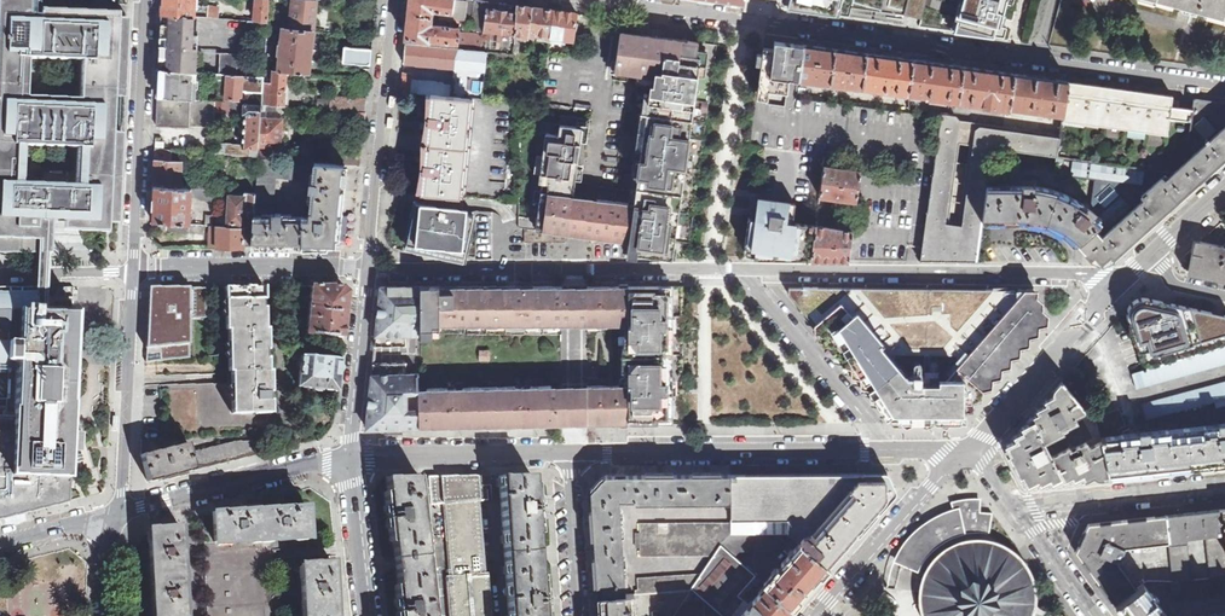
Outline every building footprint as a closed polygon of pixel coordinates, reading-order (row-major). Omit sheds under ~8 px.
[(31,0),(21,0),(0,0),(0,252),(31,253),(39,253),(40,241),(47,241),(52,241),(53,229),(58,229),(63,229),(63,232),(90,232),(114,232),(119,108),(123,13),(31,11),(31,0)] [(196,16),(217,19),(218,10),(212,10),(212,6),(196,6),(196,0),(163,0),(163,2),(162,13),(196,16)] [(256,22),(269,23),(270,0),(257,0),(256,22)] [(314,31),(317,0),(313,0),(295,0),(293,25),(289,25),(289,28),(314,31)] [(454,0),(411,0),(409,13),(432,15),(432,9),(439,10),(438,18),(452,20),(452,16),(454,0)] [(463,0),(462,0),(454,0),(452,16),(460,18),(463,0)] [(488,9),(489,1),(482,0),(468,0),(466,13),(473,14),(471,28),(485,30),(487,9),(488,9)] [(791,9),(850,17),(852,8),(905,15),(909,0),(793,0),(791,9)] [(920,26),(1006,38),(1007,29),(1000,27),(1003,15),(1006,3),(1013,6),(1015,0),(927,0),(920,26)] [(1191,9),(1224,18),(1224,0),(1159,0),(1191,9)] [(529,34),(551,37),(554,10),(517,5),(517,12),(515,34),(515,35),(529,37),(529,34)] [(485,31),(515,34),(517,12),(488,9),(487,9),(485,30),(485,31)] [(551,37),(573,40),(577,13),(554,10),(551,37)] [(159,69),(201,72),(202,53),(199,53),(199,35),(195,35),(196,16),(162,13),(161,38),(160,55),(159,69)] [(460,33),(460,27),(431,24),(432,15),(409,13),(406,37),(459,42),(460,33)] [(288,72),(309,73),(314,31),(289,28),(283,27),(282,43),(280,43),(280,48),(281,48),(281,52),(279,52),(279,55),(281,55),(279,71),(288,72)] [(634,111),(707,121),(717,45),(683,40),(646,35),(621,31),(619,39),(614,80),(637,83),(634,111)] [(484,35),(460,33),(459,42),(483,45),(484,35)] [(517,39),(514,39),(513,53),(487,51),(486,58),(504,60),(505,55),(514,55),(514,53),(519,53),(519,42),(517,42),(517,39)] [(799,79),(804,45),(794,43),(787,43),(775,41),(774,48),(764,47),(763,50),(759,88),(782,90),(788,91),(790,78),(799,79)] [(486,58),(487,51),(406,43),(404,63),(452,68),(452,72),(485,75),(486,58)] [(830,83),(835,49),(804,45),(799,79),(830,83)] [(343,62),(371,65),(371,57),(372,49),(345,46),(343,62)] [(861,87),(866,53),(835,49),(830,83),(861,87)] [(908,93),(913,60),(866,53),(861,87),(908,93)] [(220,75),(238,76),(239,55),(221,54),(220,75)] [(958,101),(964,66),(913,60),(908,93),(925,96),(925,97),(944,99),(958,101)] [(958,101),(1009,109),(1014,74),(964,66),(958,101)] [(158,97),(201,101),(201,72),(159,69),(159,84),(158,97)] [(279,71),(266,70),(265,78),(263,106),(286,107),(288,72),(279,71)] [(401,92),(410,92),(412,73),(403,72),(401,92)] [(483,99),(485,75),(452,72),(450,96),(475,98),(483,99)] [(1063,114),(1068,81),(1014,74),(1009,109),(1010,109),(1011,106),(1063,114)] [(265,78),(238,76),(220,75),(218,75),(217,80),(228,80),(227,100),(242,101),(242,104),(245,104),(263,106),(265,78)] [(1059,138),(1057,155),(1173,171),(1185,160),(1192,109),(1179,107),(1180,100),(1172,99),(1173,96),(1157,93),(1100,86),(1068,81),(1063,114),(1059,138)] [(464,196),(475,98),(450,96),(431,95),(428,126),(424,164),(421,192),(464,196)] [(316,96),(315,105),(328,106),(328,96),(316,96)] [(216,112),(236,113),(237,104),(201,101),(158,97),(157,126),(190,127),(190,125),(215,127),(216,112)] [(353,111),(366,112),(367,100),(332,97),(331,110),(351,110),(353,111)] [(1185,160),(1224,124),(1224,103),(1194,98),(1192,109),(1185,160)] [(244,148),(259,149),(260,147),(262,118),(263,106),(245,104),(244,115),(246,115),(244,148)] [(352,121),(365,122),(366,112),(353,111),(352,121)] [(661,259),(688,259),(707,121),(634,111),(627,159),(640,161),(639,169),(638,176),(625,174),(622,189),(599,186),(596,209),(593,231),(592,242),(629,242),(628,252),(637,254),(637,259),(661,259)] [(977,129),(963,226),(944,224),(958,121),(956,116),(942,114),(929,212),(927,212),(920,261),(950,262),(977,261),(983,220),(982,220),(986,184),(992,146),(1012,149),(1038,153),(1057,155),(1059,138),(980,127),(977,129)] [(262,118),(260,147),(280,148),(282,119),(262,118)] [(573,200),(583,128),(560,124),(559,135),(546,133),(539,183),(542,183),(536,230),(551,232),(552,226),(569,228),(572,206),(573,200)] [(1185,160),(1173,171),(1166,178),(1163,174),(1139,196),(1142,199),(1102,236),(1084,251),(1089,257),(1094,253),(1102,263),(1111,255),(1114,258),(1140,235),(1188,192),(1219,163),(1224,158),(1224,124),(1185,160)] [(259,158),(279,160),(280,151),(259,149),(259,158)] [(1038,153),(1012,149),(1010,164),(1036,167),(1038,153)] [(341,163),(345,163),(360,165),(361,156),(341,155),(341,163)] [(1094,180),(1091,209),(1096,214),(1101,220),(1094,226),(1102,236),(1142,199),(1139,196),(1163,174),(1166,178),(1173,171),(1057,155),(1054,174),(1094,180)] [(259,158),(256,194),(255,210),(253,228),(252,247),(289,247),(307,247),(336,247),(341,199),(345,163),(341,163),(333,162),(316,163),(279,160),(259,158)] [(154,186),(181,188),(183,161),(155,159),(155,168),(154,186)] [(820,196),(857,202),(862,171),(825,166),(820,196)] [(188,188),(213,191),(213,182),(188,180),(188,188)] [(1060,192),(1053,189),(986,184),(982,220),(983,220),(1011,220),(1032,221),(1041,222),(1049,224),(1056,227),(1063,232),(1071,238),(1084,251),(1102,236),(1094,226),(1101,220),(1096,214),(1091,209),(1080,201),(1069,196),(1060,192)] [(152,220),(190,223),(192,195),(201,201),(215,201),(216,191),(213,191),(188,188),(181,188),(154,186),(153,204),(152,220)] [(242,209),(255,210),(256,194),(245,193),(245,197),(230,196),(228,223),(238,224),(238,216),(242,216),(242,209)] [(793,223),(794,217),(796,203),(758,198),(753,237),(758,238),(754,259),(811,259),(816,226),(793,223)] [(463,208),(410,202),(407,214),(399,247),(462,261),(471,216),(462,214),(463,208)] [(587,231),(593,231),(596,209),(590,208),(572,206),(569,228),(587,231)] [(152,220),(152,230),(190,232),(190,223),(152,220)] [(193,226),(193,240),(205,240),(205,226),(193,226)] [(241,247),(252,247),(253,228),(217,226),(217,229),(210,229),(210,244),(217,244),(217,247),(241,247)] [(853,231),(816,226),(811,259),(849,260),(853,231)] [(1200,241),(1198,254),(1195,254),(1192,272),(1222,278),(1224,279),(1224,247),(1200,241)] [(45,253),(31,253),(31,287),(44,287),(45,253)] [(308,335),(343,338),(347,291),(342,286),(312,286),(311,307),(308,306),(308,309),(311,310),(308,335)] [(381,286),(375,346),(406,345),(406,334),(421,334),(421,328),(421,319),(421,286),(381,286)] [(562,319),(563,286),(546,286),(444,286),(440,286),(421,286),(421,319),(421,328),(433,328),(433,323),(439,323),(439,325),(544,325),(544,319),(562,319)] [(571,319),(587,320),(588,286),(571,286),(563,286),(562,319),(571,319)] [(587,320),(603,320),(603,324),(629,324),(629,338),(632,338),(632,348),(628,349),(629,359),(628,365),(625,365),(625,376),(628,376),(628,385),(587,385),(588,424),(659,424),(659,416),(666,416),(666,363),(664,363),(664,345),(666,345),(666,293),(659,293),(659,286),(624,286),(588,286),(587,320)] [(45,310),(44,287),(31,287),(0,287),(0,370),(8,371),(7,399),(0,398),(0,519),(5,517),(42,508),(69,501),(69,481),(70,460),(72,438),(77,312),(61,310),(45,310)] [(206,287),(150,287),(151,310),(149,310),(146,362),(190,358),(190,318),(207,317),(206,287)] [(264,304),(264,287),(226,288),(226,330),(229,329),(229,371),(232,371),(232,414),(271,413),(271,395),(270,371),(268,371),(268,353),(267,329),(265,329),(264,304)] [(1047,320),(1034,290),(1018,290),(789,287),(789,294),(797,304),(802,310),(800,312),(809,323),(872,396),(877,402),(882,398),(882,403),(884,408),(887,413),(891,417),(894,419),(898,421),(903,423),(947,422),(953,421),(958,418),(962,416),(965,413),(968,409),(970,405),(970,402),(970,398),(975,402),(980,397),(1016,355),(1028,342),(1047,320)] [(1127,313),(1127,317),(1139,353),(1185,341),(1175,308),(1171,303),(1164,302),(1148,298),(1145,298),(1142,298),(1139,298),(1136,299),(1134,301),(1132,303),(1130,305),(1129,307),(1128,310),(1127,313)] [(1171,303),(1175,308),(1185,341),(1224,331),(1224,315),(1171,303)] [(1139,353),(1144,369),(1224,346),(1224,331),(1185,341),(1139,353)] [(1224,363),(1224,346),(1144,369),(1132,373),(1137,389),(1224,363)] [(299,387),(337,390),(340,359),(293,355),(292,359),(299,359),(298,368),(301,368),(299,387)] [(406,362),(373,363),(366,429),(420,427),(419,388),(419,373),(406,373),(406,362)] [(1076,398),(1076,397),(1088,388),(1073,370),(1071,372),(1062,382),(1076,398)] [(1141,404),(1147,418),(1224,399),(1224,381),(1141,404)] [(1074,416),(1086,410),(1076,397),(1076,398),(1062,382),(1051,394),(1031,417),(1044,442),(1062,432),(1061,429),(1076,421),(1074,416)] [(563,385),(419,388),(420,427),(563,424),(563,385)] [(572,385),(563,385),(563,424),(572,424),(588,424),(587,385),(572,385)] [(1102,441),(1101,438),(1120,435),(1119,428),(1126,426),(1120,408),(1093,418),(1097,424),(1101,441),(1102,441)] [(1085,421),(1092,418),(1086,410),(1074,416),(1076,421),(1083,418),(1085,421)] [(1027,485),(1065,481),(1052,456),(1044,442),(1031,417),(1007,445),(1015,461),(1027,485)] [(1089,447),(1101,441),(1097,424),(1093,418),(1092,418),(1085,421),(1093,438),(1086,442),(1089,447)] [(1120,435),(1101,438),(1102,441),(1101,441),(1109,476),(1132,473),(1219,464),(1224,463),(1224,424),(1120,435)] [(195,470),(263,453),(260,440),(235,440),(191,452),(195,470)] [(1109,476),(1101,441),(1089,447),(1086,442),(1071,449),(1070,447),(1052,456),(1065,481),(1109,476)] [(148,481),(195,470),(191,452),(188,443),(141,455),(148,481)] [(837,474),(731,474),(731,502),(732,523),(732,533),(784,533),(792,533),(801,541),(831,568),(841,556),(896,494),(895,493),(893,493),(885,475),(885,473),(884,473),(837,474)] [(731,502),(731,474),(698,474),(664,475),(637,475),(606,475),(591,491),(593,516),(596,558),(598,596),(626,594),(620,500),(636,500),(636,503),(731,502)] [(418,476),(399,476),(389,476),(386,476),(387,491),(384,492),(390,542),(393,542),(393,547),(398,585),(395,585),(396,594),(398,615),(434,615),(418,476)] [(490,572),(486,573),(480,500),(492,500),(489,476),(475,476),(448,476),(438,476),(429,476),(432,504),(443,503),(450,576),(447,576),(450,615),(494,615),(490,572)] [(545,609),(543,576),(539,576),(537,542),(537,534),(540,534),(536,483),(533,483),(533,476),(516,476),(499,476),(509,615),(545,615),(545,609)] [(896,562),(918,571),(922,564),(927,557),(933,550),(941,544),(949,539),(958,535),(969,533),(978,532),(984,532),(984,530),(988,530),(991,515),(992,515),(992,513),(980,512),(980,499),(970,500),(963,501),(954,503),(953,501),(951,502),(954,511),(942,516),(933,520),(924,526),(918,532),(913,537),(905,546),(900,554),(896,562)] [(272,540),(294,539),(294,537),(308,536),(306,506),(285,507),(284,505),(281,505),(277,506),(277,508),(242,510),(242,508),(239,508),(235,508),(235,510),(213,512),(215,542),(229,541),(229,543),(272,540)] [(1224,576),(1224,540),(1222,509),(1166,515),(1169,543),(1174,581),(1191,580),(1186,535),(1206,532),(1211,577),(1224,576)] [(1124,548),(1169,543),(1166,515),(1160,516),(1088,524),(1085,532),(1084,532),(1081,539),(1079,543),(1080,544),(1076,552),(1115,605),(1137,589),(1117,561),(1124,548)] [(732,533),(732,523),(641,524),(642,556),(714,555),(721,545),(732,533)] [(147,615),(182,615),(177,527),(142,529),(143,531),(147,615)] [(721,545),(735,556),(740,550),(774,551),(774,547),(781,547),(781,539),(784,539),(784,533),(732,533),(721,545)] [(215,542),(203,542),(208,615),(277,615),(272,540),(229,543),(229,541),(215,542)] [(767,586),(794,610),(831,568),(801,541),(782,563),(784,565),(780,570),(777,568),(764,583),(767,586)] [(721,545),(714,555),(701,574),(692,587),(693,588),(725,615),(741,615),(750,605),(738,594),(750,581),(755,586),(761,579),(735,556),(721,545)] [(916,572),(911,589),(920,596),(923,591),(929,593),(929,598),(930,604),(931,610),(933,615),(1022,615),(1025,611),(1026,603),(1027,596),(1026,589),(1024,582),(1022,575),(1018,569),(1014,564),(1009,559),(1002,555),(994,551),(986,549),(977,548),(970,549),(962,551),(954,554),(948,559),(942,564),(937,571),(933,578),(927,574),(916,572)] [(334,591),(336,591),(336,587),(336,583),(333,583),(332,561),(302,563),(303,577),(301,577),(303,615),(335,615),(334,591)] [(692,587),(701,574),(639,578),(639,590),(636,590),(636,594),(666,592),(692,590),(693,588),(692,587)] [(1211,577),(1191,580),(1174,581),(1171,581),(1171,593),(1177,599),(1224,594),(1224,576),(1211,577)] [(1137,589),(1115,605),(1124,615),(1168,615),(1144,583),(1137,589)] [(794,610),(767,586),(750,605),(741,615),(788,615),(794,610)] [(693,588),(692,590),(674,615),(725,615),(693,588)] [(692,590),(666,592),(667,601),(660,601),(660,611),(653,611),(653,615),(674,615),(692,590)] [(626,594),(598,596),(600,615),(636,615),(635,593),(626,594)]
